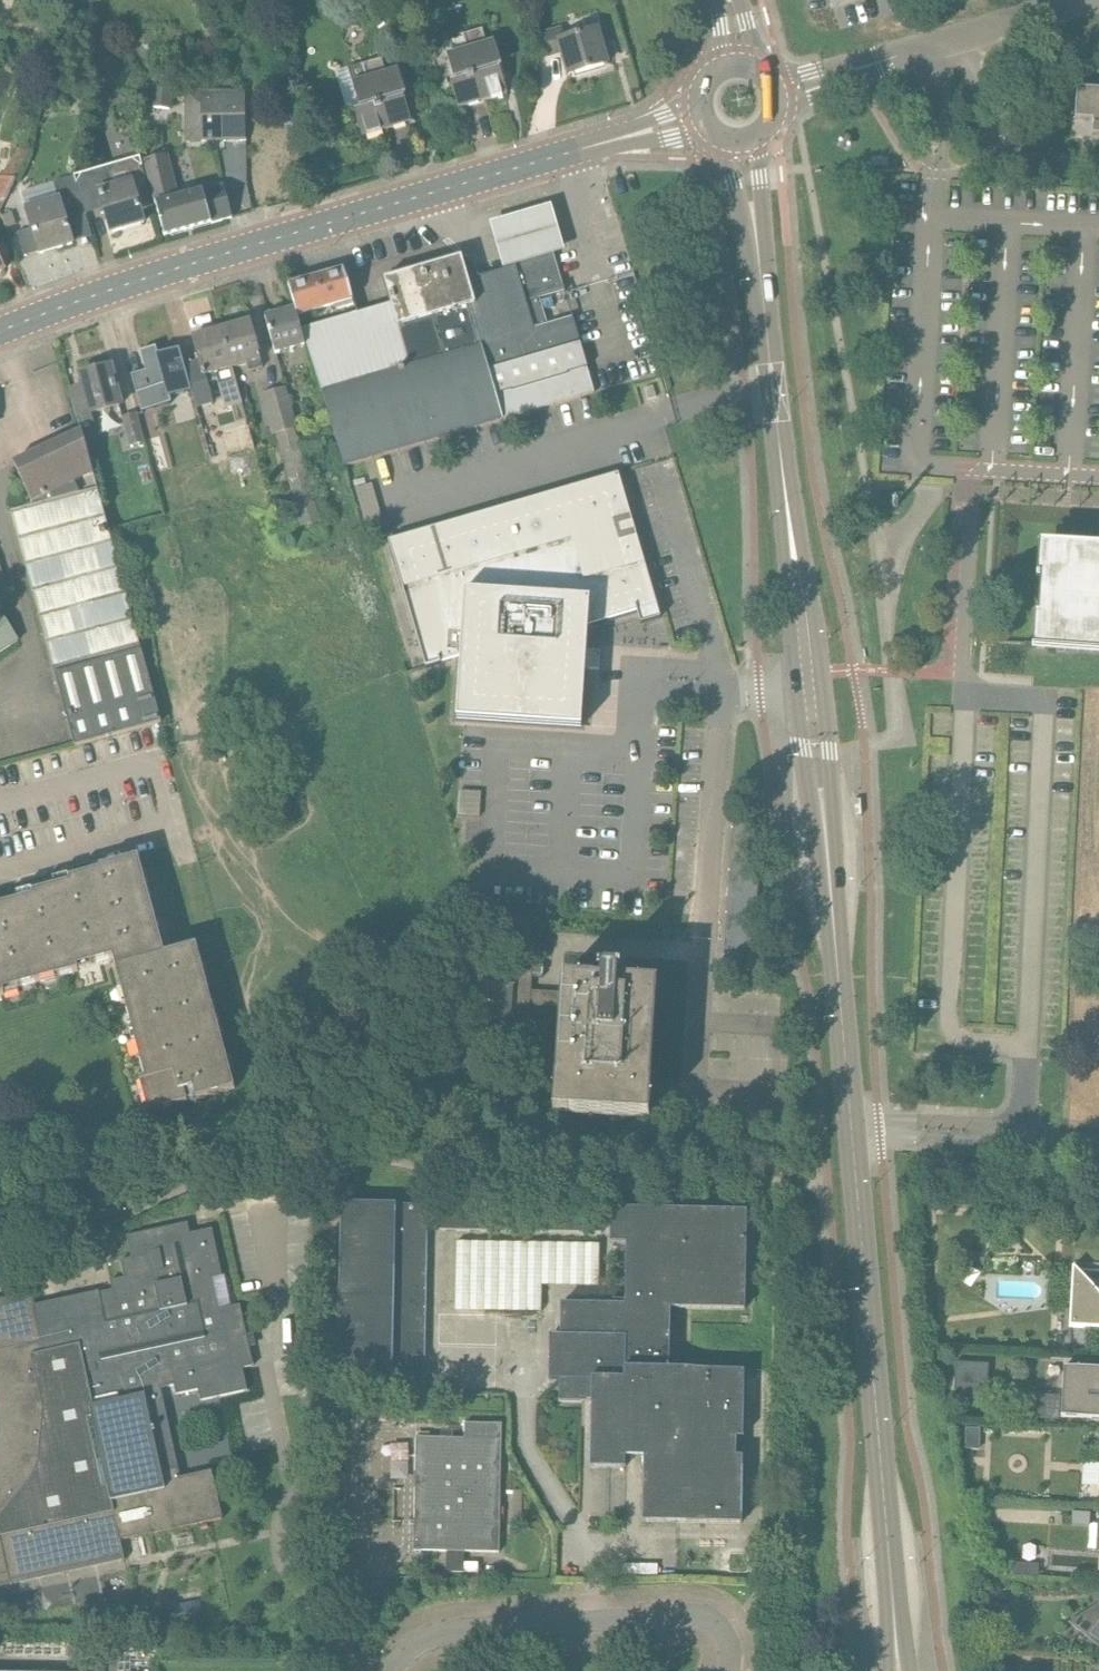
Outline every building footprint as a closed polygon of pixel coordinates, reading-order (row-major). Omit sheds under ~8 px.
[(93,3),(92,0),(69,0),(73,11),(93,3)] [(563,53),(570,76),(608,65),(604,51),(611,49),(605,27),(599,29),(599,28),(565,38),(562,28),(542,34),(549,57),(563,53)] [(455,82),(451,83),(458,109),(508,94),(500,68),(502,68),(495,42),(486,45),(482,30),(463,36),(466,50),(447,55),(455,82)] [(360,110),(355,112),(362,137),(412,122),(404,97),(406,96),(398,71),(386,74),(382,60),(362,65),(348,70),(360,110)] [(245,122),(245,93),(215,91),(215,78),(201,77),(200,91),(184,90),(185,144),(246,143),(245,122)] [(151,108),(172,110),(174,90),(153,88),(151,108)] [(1098,140),(1098,90),(1077,89),(1075,120),(1093,121),(1092,139),(1098,140)] [(165,237),(232,218),(224,186),(202,191),(202,189),(179,195),(168,155),(143,162),(155,204),(156,204),(165,237)] [(86,174),(89,210),(103,206),(111,234),(144,224),(140,211),(152,207),(144,178),(139,159),(86,174)] [(58,198),(26,208),(32,229),(17,234),(24,257),(39,253),(40,255),(73,245),(68,228),(87,223),(84,211),(89,210),(86,174),(53,184),(58,198)] [(5,204),(17,182),(0,179),(0,203),(5,204)] [(553,197),(491,214),(506,270),(513,268),(512,262),(551,251),(567,246),(553,197)] [(493,383),(583,354),(573,319),(533,331),(525,303),(563,292),(551,251),(512,262),(513,268),(506,270),(469,281),(476,304),(470,306),(493,383)] [(594,392),(583,354),(493,383),(470,306),(476,304),(469,281),(462,283),(455,261),(385,281),(392,304),(433,441),(593,394),(593,392),(594,392)] [(295,309),(297,316),(352,301),(344,271),(301,284),(289,287),(295,309)] [(344,467),(433,441),(392,304),(303,331),(322,392),(335,437),(344,467)] [(265,318),(276,355),(305,347),(297,316),(295,309),(265,318)] [(262,369),(259,357),(250,322),(222,330),(233,370),(248,366),(250,372),(262,369)] [(243,405),(233,370),(222,330),(192,338),(205,385),(217,382),(225,410),(243,405)] [(156,348),(141,352),(147,377),(133,381),(141,409),(170,400),(169,395),(190,389),(179,350),(158,356),(156,348)] [(81,432),(85,442),(98,438),(92,416),(122,408),(111,368),(81,376),(84,389),(71,392),(79,420),(78,420),(81,432)] [(304,537),(323,532),(307,473),(296,430),(297,430),(286,388),(261,395),(272,436),(276,435),(304,537)] [(130,447),(145,443),(137,414),(122,418),(130,447)] [(75,745),(160,722),(111,527),(85,442),(81,432),(13,463),(32,505),(51,496),(53,501),(11,512),(75,745)] [(619,475),(389,542),(426,670),(442,666),(441,664),(462,658),(458,720),(582,728),(585,670),(600,671),(601,652),(587,651),(588,627),(658,606),(619,475)] [(1043,550),(1037,646),(1052,647),(1098,650),(1098,553),(1043,550)] [(19,642),(0,611),(0,654),(19,642)] [(639,618),(640,625),(661,619),(659,612),(639,618)] [(482,815),(483,791),(461,790),(460,815),(482,815)] [(724,961),(753,963),(762,828),(733,826),(724,961)] [(5,996),(4,992),(79,972),(78,968),(113,959),(145,1080),(140,1082),(148,1113),(188,1103),(185,1092),(193,1090),(196,1100),(235,1090),(197,946),(165,955),(139,858),(99,869),(100,871),(69,880),(70,884),(32,893),(33,898),(0,906),(0,998),(5,996)] [(649,1120),(651,1081),(657,985),(617,983),(618,973),(602,972),(602,982),(562,979),(561,994),(531,992),(532,978),(538,978),(538,966),(533,966),(533,961),(452,956),(447,1024),(529,1029),(530,1007),(560,1008),(553,1114),(649,1120)] [(342,1203),(338,1393),(425,1394),(428,1205),(342,1203)] [(603,1230),(603,1205),(439,1203),(439,1227),(603,1230)] [(561,1304),(561,1337),(550,1336),(550,1381),(560,1381),(560,1403),(581,1404),(592,1404),(591,1468),(625,1468),(625,1457),(644,1457),(643,1522),(742,1524),(743,1457),(737,1457),(737,1438),(743,1438),(744,1371),(690,1370),(670,1370),(671,1309),(691,1309),(745,1310),(747,1211),(611,1209),(610,1244),(626,1244),(625,1305),(561,1304)] [(11,1586),(13,1585),(12,1581),(122,1557),(123,1562),(125,1561),(120,1541),(152,1534),(152,1536),(223,1520),(212,1472),(181,1479),(161,1389),(174,1386),(176,1395),(198,1391),(200,1401),(220,1397),(248,1391),(243,1369),(254,1367),(240,1306),(219,1310),(212,1279),(223,1277),(212,1230),(190,1234),(188,1223),(127,1237),(132,1259),(121,1261),(124,1278),(110,1281),(113,1291),(100,1294),(99,1292),(98,1292),(34,1306),(41,1342),(0,1351),(0,1539),(1,1539),(11,1586)] [(599,1284),(599,1242),(456,1240),(455,1309),(541,1310),(541,1283),(599,1284)] [(1075,1270),(1098,1271),(1098,1264),(1074,1263),(1070,1327),(1098,1329),(1098,1297),(1075,1270)] [(957,1364),(956,1393),(990,1395),(992,1366),(957,1364)] [(1098,1417),(1098,1370),(1068,1368),(1067,1397),(1081,1398),(1080,1416),(1098,1417)] [(190,1455),(186,1429),(174,1431),(178,1457),(190,1455)] [(501,1440),(416,1438),(414,1551),(499,1552),(501,1440)] [(411,1444),(393,1444),(394,1476),(412,1475),(411,1444)] [(361,1578),(346,1578),(345,1589),(361,1589),(361,1578)] [(1069,1624),(1098,1647),(1098,1605),(1069,1624)]
